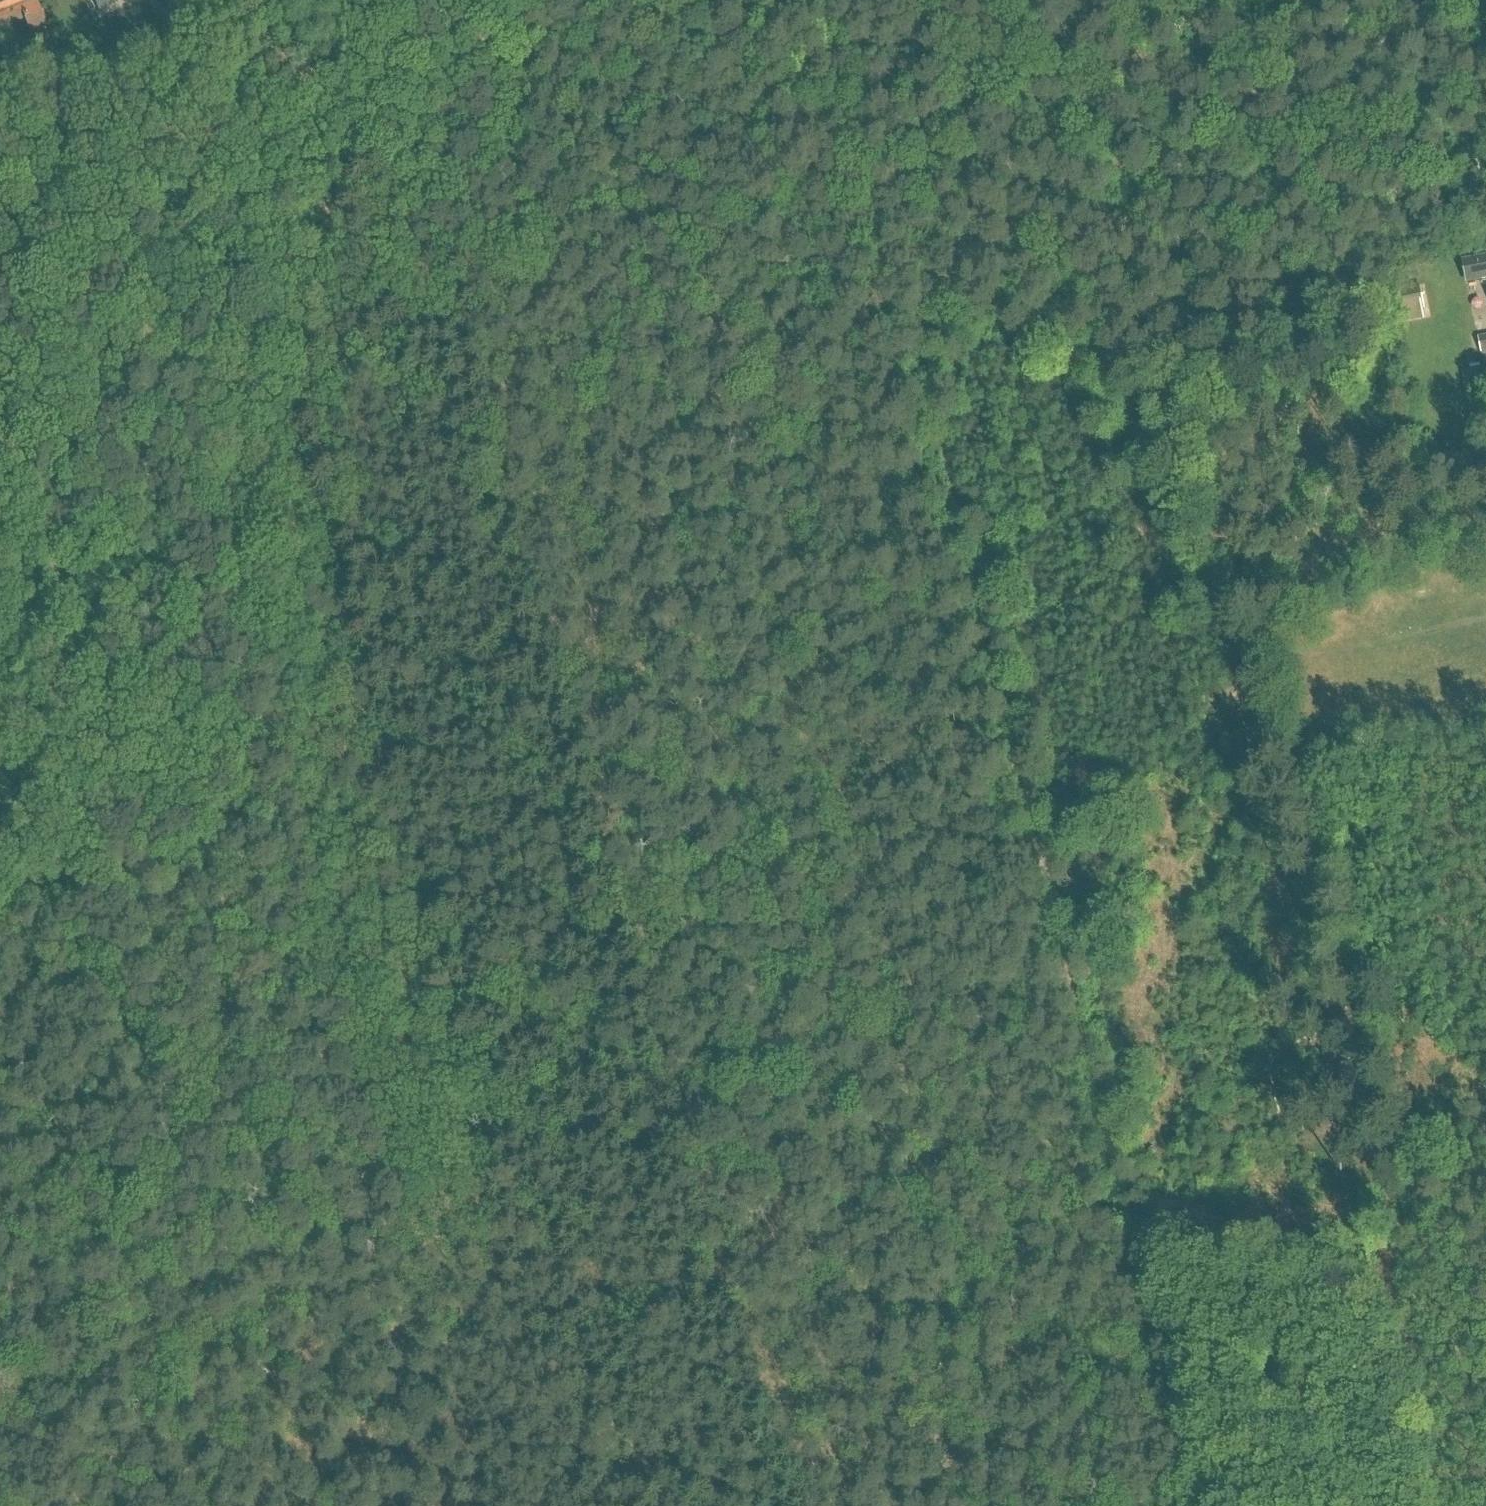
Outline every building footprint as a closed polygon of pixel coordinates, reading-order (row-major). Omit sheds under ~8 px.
[(25,21),(30,34),(47,27),(35,0),(0,0),(0,31),(25,21)] [(98,14),(124,0),(125,3),(131,0),(90,0),(98,14)] [(1463,260),(1467,283),(1485,279),(1485,256),(1463,260)] [(1393,290),(1397,313),(1398,321),(1427,316),(1422,286),(1393,290)] [(1466,399),(1483,397),(1479,371),(1462,373),(1466,399)]
